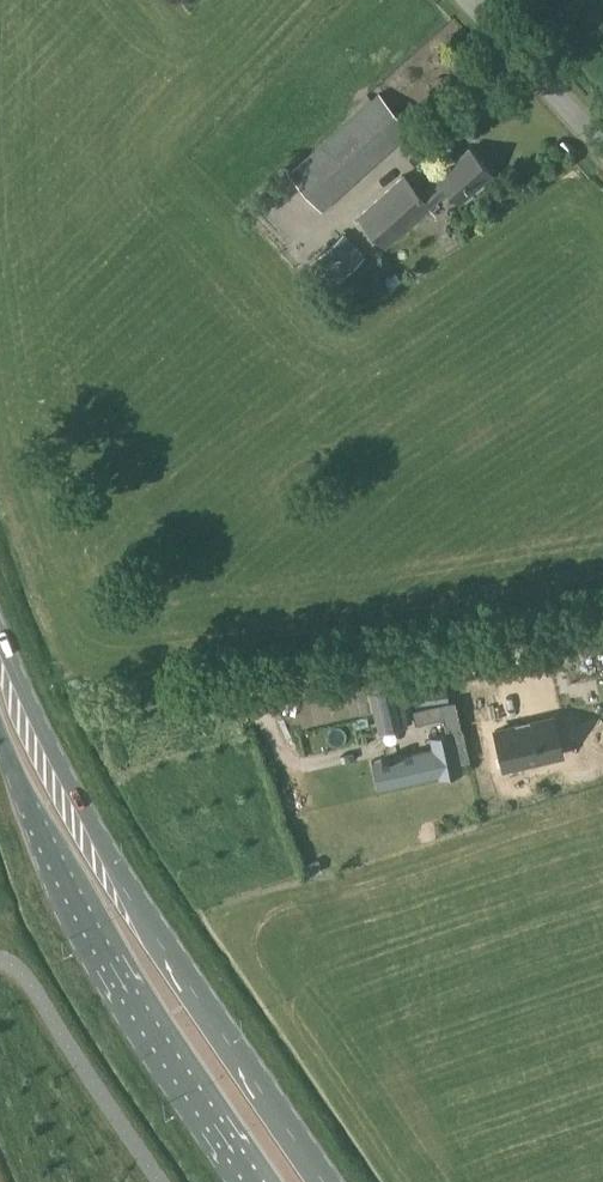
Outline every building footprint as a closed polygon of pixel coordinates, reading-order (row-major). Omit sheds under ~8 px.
[(411,129),(378,91),(287,172),(321,210),(411,129)] [(402,174),(356,215),(384,247),(448,190),(458,202),(491,173),(468,148),(436,176),(435,175),(419,191),(402,174)] [(343,234),(315,259),(335,281),(362,256),(343,234)] [(474,665),(449,670),(463,730),(488,724),(474,665)] [(448,700),(443,671),(414,674),(417,704),(448,700)] [(406,724),(398,687),(369,693),(378,731),(406,724)] [(444,714),(448,732),(451,732),(452,732),(462,730),(459,713),(455,699),(413,706),(415,720),(444,714)] [(515,725),(494,730),(503,767),(561,754),(553,716),(530,722),(529,719),(515,722),(515,725)] [(432,747),(382,758),(384,766),(389,786),(419,780),(439,775),(439,776),(459,771),(457,761),(452,732),(451,732),(448,732),(430,737),(432,746),(432,747)]
